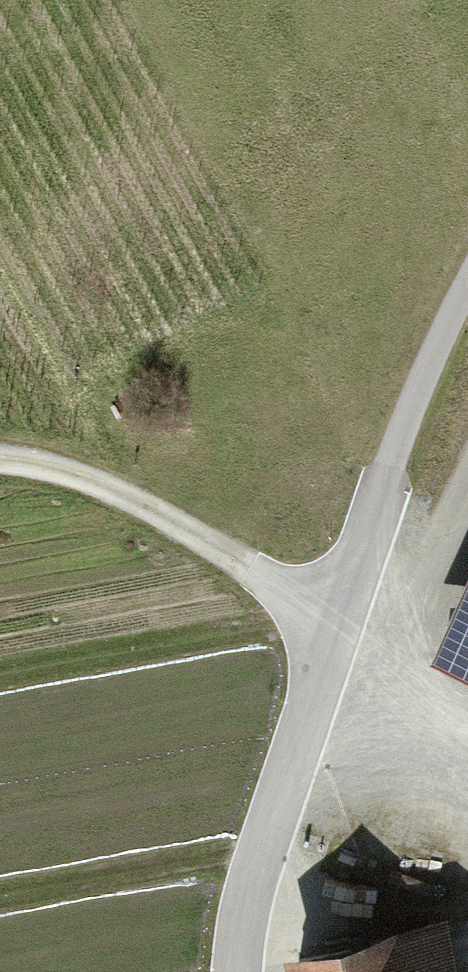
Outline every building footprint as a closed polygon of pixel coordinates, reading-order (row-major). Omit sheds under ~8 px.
[(432,632),(467,649),(467,555),(432,632)] [(269,952),(273,971),(447,971),(435,916),(269,952)]
